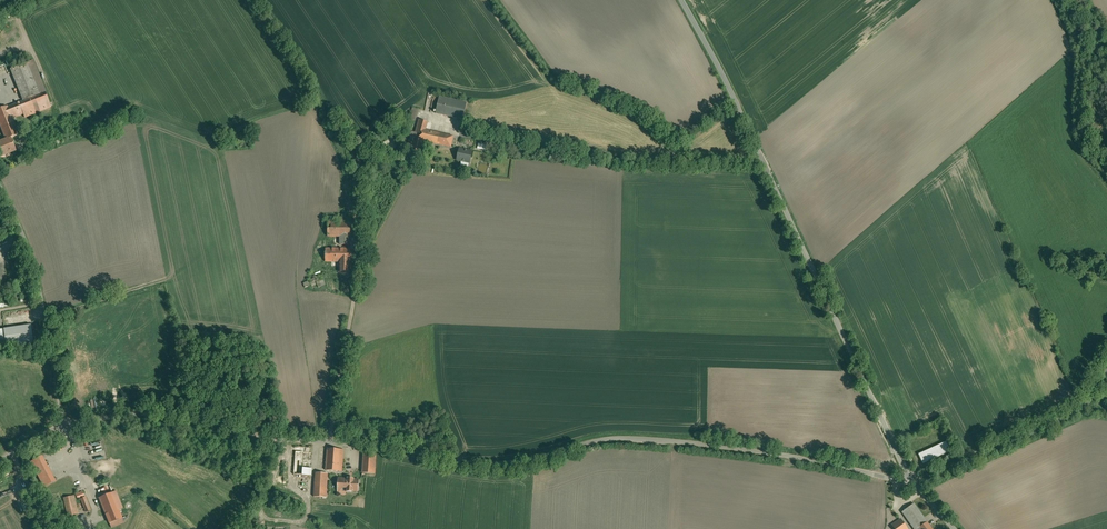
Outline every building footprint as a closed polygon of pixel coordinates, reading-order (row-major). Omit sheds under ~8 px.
[(34,60),(11,69),(15,81),(38,71),(34,60)] [(15,81),(23,101),(7,107),(0,109),(0,125),(5,139),(11,138),(18,135),(13,119),(23,114),(25,118),(51,107),(45,92),(46,91),(38,71),(15,81)] [(467,103),(439,97),(436,113),(463,119),(467,103)] [(419,109),(413,108),(410,119),(415,121),(419,109)] [(419,120),(416,132),(412,131),(406,152),(419,155),(428,122),(419,120)] [(453,136),(430,131),(427,142),(438,145),(451,147),(453,136)] [(0,141),(0,158),(16,151),(11,138),(5,139),(0,141)] [(391,138),(380,143),(385,152),(396,147),(391,138)] [(451,147),(438,145),(435,158),(448,161),(451,147)] [(455,148),(453,161),(460,162),(459,165),(468,167),(471,150),(455,148)] [(351,218),(328,217),(328,236),(340,237),(340,245),(350,245),(350,237),(351,237),(351,218)] [(350,249),(326,249),(325,262),(340,262),(350,262),(350,249)] [(350,262),(340,262),(339,272),(350,272),(350,262)] [(322,275),(303,283),(305,287),(311,285),(311,286),(317,283),(318,287),(325,284),(322,275)] [(31,325),(4,329),(7,345),(33,341),(31,325)] [(354,424),(342,423),(342,430),(353,431),(354,424)] [(946,441),(918,454),(923,464),(950,451),(946,441)] [(344,450),(328,448),(326,470),(342,471),(344,450)] [(303,452),(295,451),(293,474),(310,475),(312,453),(303,452)] [(376,454),(364,453),(362,473),(375,474),(376,454)] [(51,483),(38,458),(31,462),(44,487),(51,483)] [(328,473),(315,473),(314,497),(326,498),(328,473)] [(347,478),(338,478),(338,487),(337,487),(337,488),(338,488),(339,489),(341,488),(346,488),(346,492),(353,492),(353,491),(358,492),(359,479),(354,479),(354,478),(347,478)] [(122,518),(112,493),(99,498),(109,523),(111,528),(124,522),(122,518)] [(74,496),(64,498),(68,516),(78,514),(74,496)] [(90,510),(85,497),(80,499),(86,512),(90,510)] [(914,504),(902,512),(914,528),(919,528),(920,528),(927,523),(914,504)] [(892,525),(895,528),(907,528),(900,519),(892,525)]
